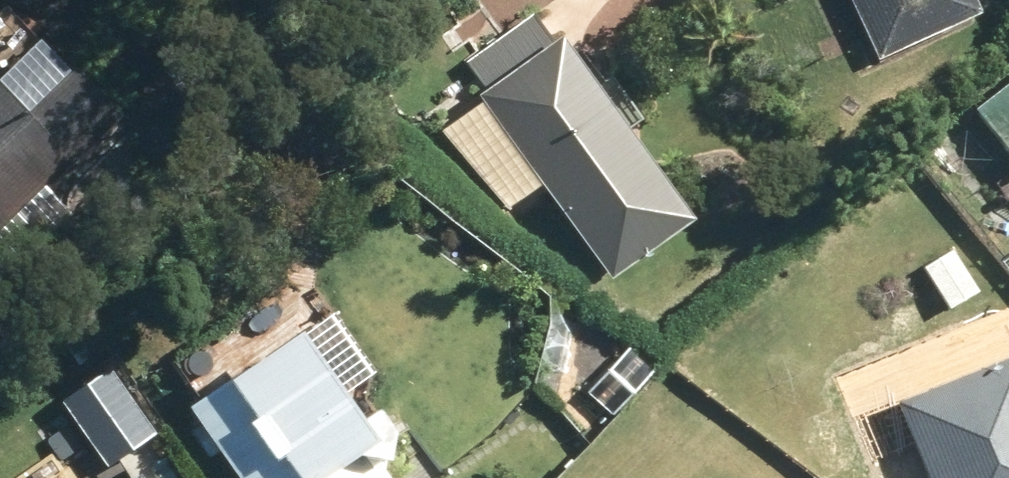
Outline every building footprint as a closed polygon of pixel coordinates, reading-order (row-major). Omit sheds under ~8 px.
[(868,72),(970,24),(959,0),(834,0),(868,72)] [(464,108),(597,294),(680,236),(521,23),(456,67),(478,98),(464,108)] [(138,114),(91,62),(46,102),(12,66),(0,77),(0,247),(138,114)] [(1008,188),(1008,90),(962,126),(1008,188)] [(914,273),(941,321),(970,303),(943,257),(914,273)] [(261,477),(404,477),(388,456),(417,436),(336,321),(211,407),(261,477)] [(599,387),(616,403),(640,378),(623,362),(599,387)] [(913,477),(1008,477),(1008,364),(887,410),(913,477)] [(76,402),(120,465),(166,433),(122,370),(76,402)]
